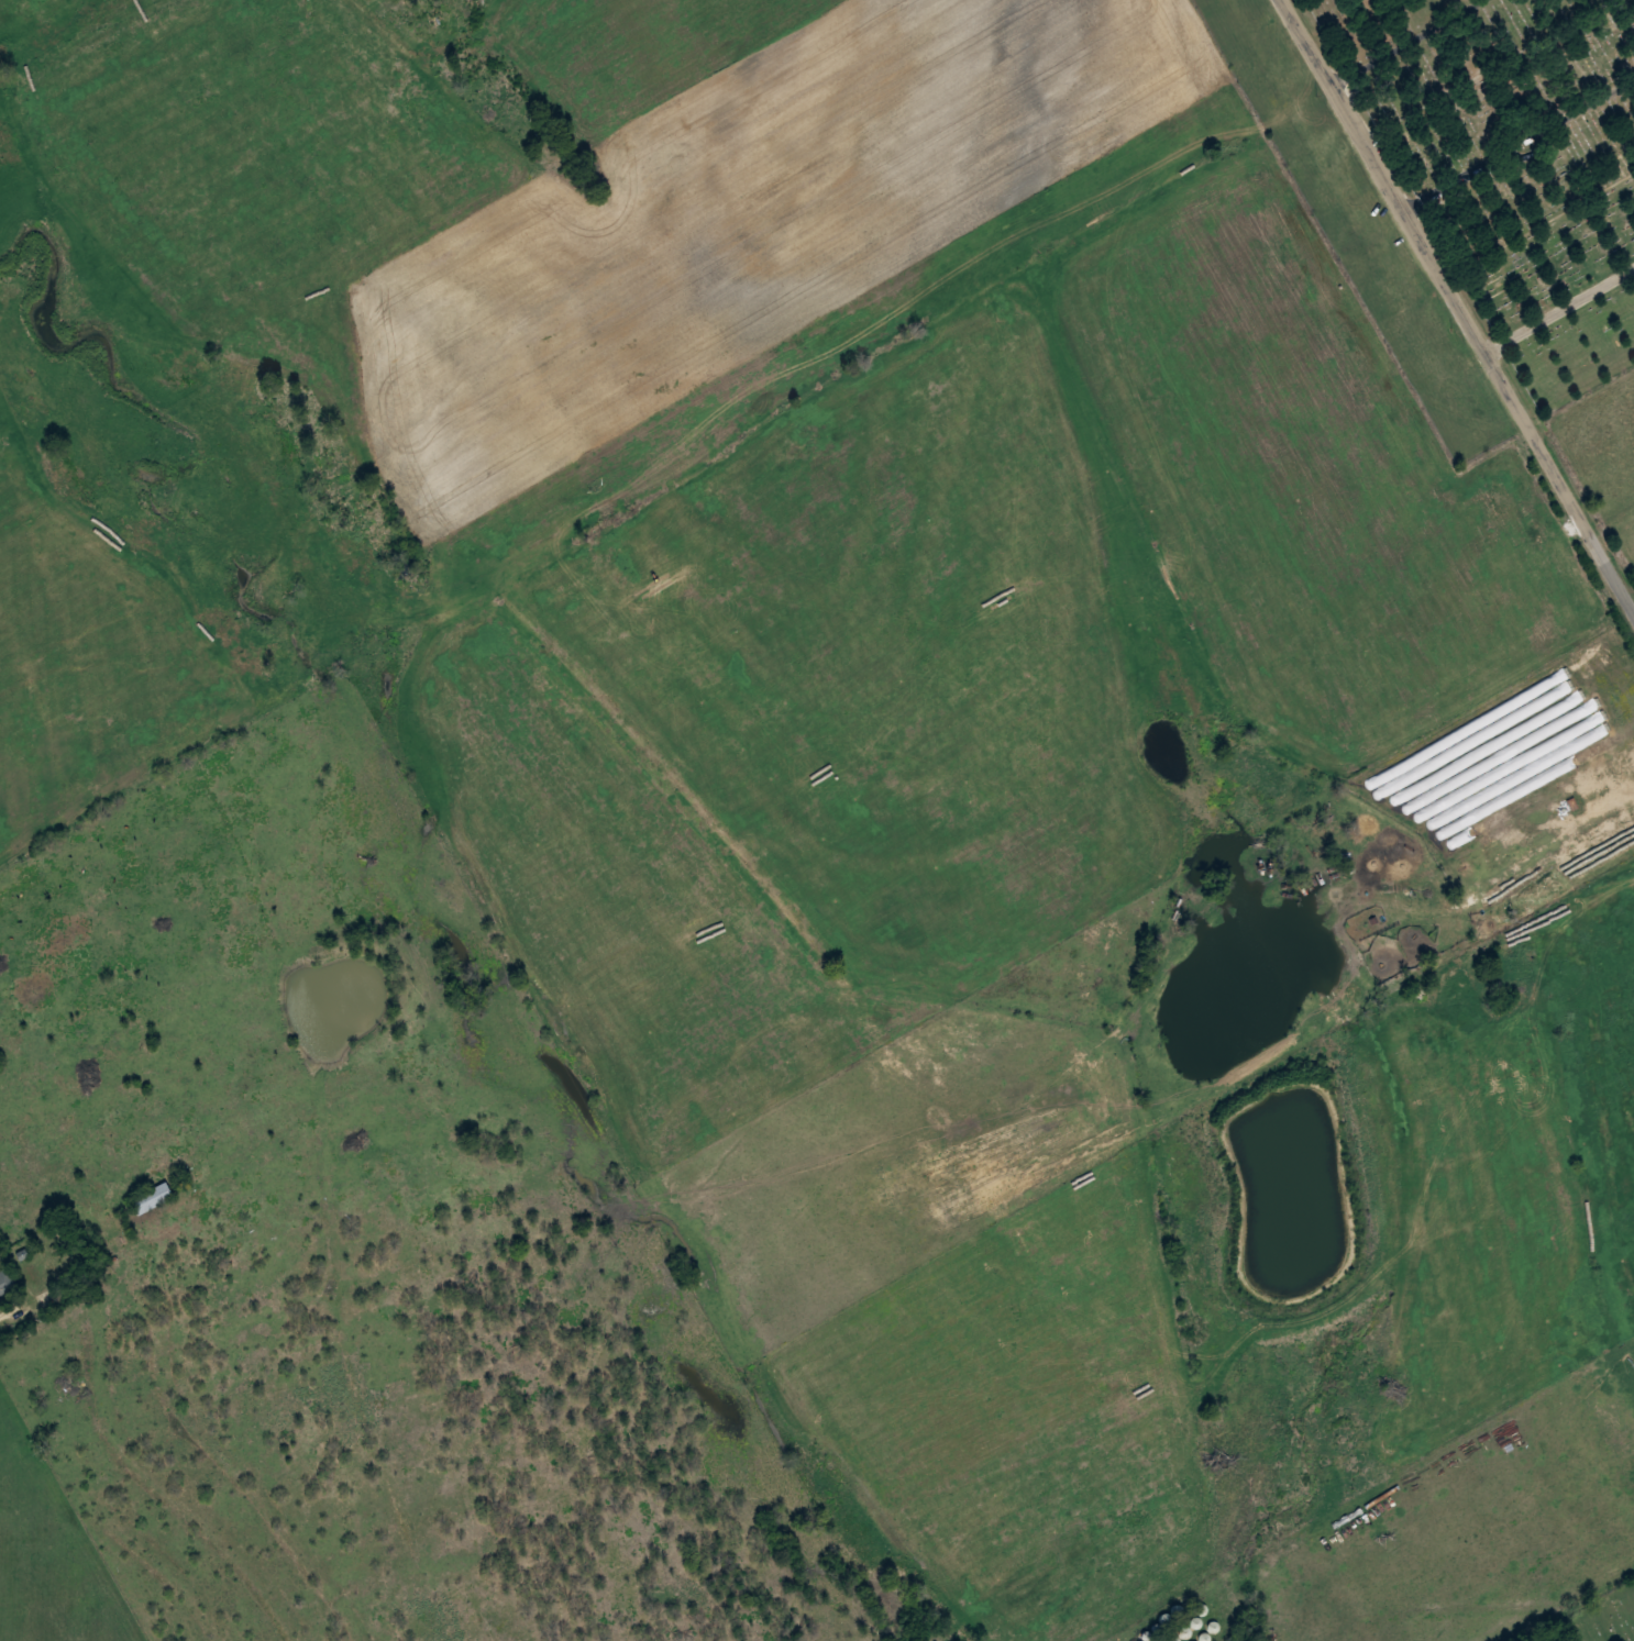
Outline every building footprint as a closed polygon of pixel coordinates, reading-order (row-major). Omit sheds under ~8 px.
[(130,1199),(139,1216),(173,1197),(165,1181),(130,1199)] [(19,1288),(10,1267),(0,1272),(0,1296),(19,1288)]
